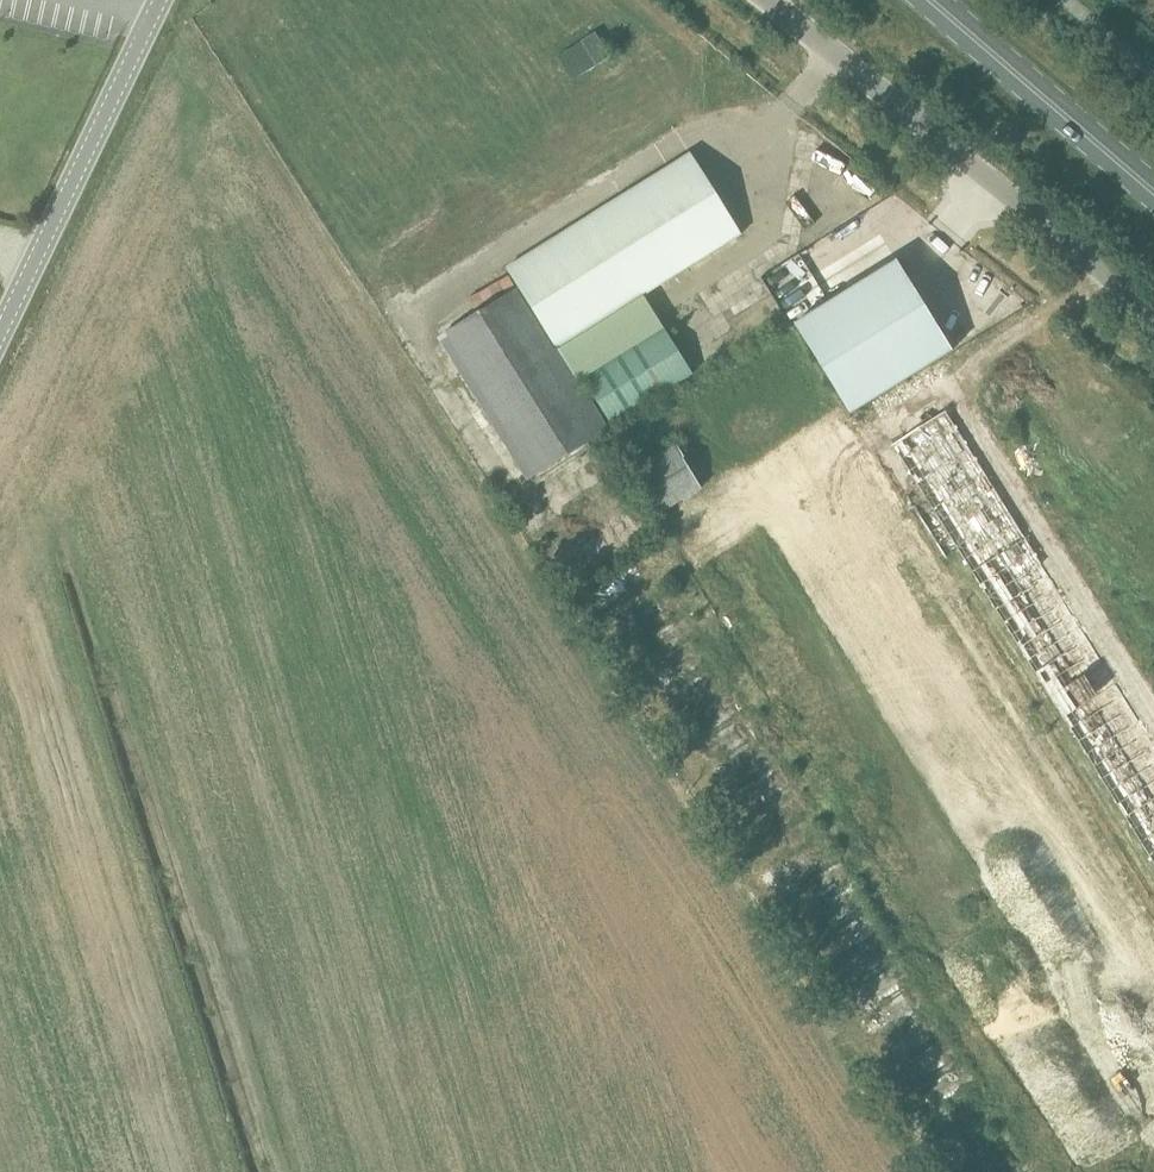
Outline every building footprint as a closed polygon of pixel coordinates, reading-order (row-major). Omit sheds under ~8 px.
[(597,66),(611,56),(596,33),(582,41),(597,66)] [(700,173),(509,277),(554,359),(745,254),(700,173)] [(496,257),(511,247),(504,236),(489,246),(496,257)] [(897,259),(796,322),(851,412),(953,349),(897,259)] [(766,307),(756,313),(774,343),(785,336),(766,307)] [(649,317),(561,363),(578,396),(667,350),(649,317)] [(1018,370),(661,600),(719,690),(1077,461),(1018,370)] [(614,440),(693,389),(681,371),(602,421),(614,440)] [(1006,575),(1013,589),(1038,577),(1031,563),(1006,575)] [(846,878),(818,891),(849,958),(877,945),(846,878)] [(895,1018),(920,1002),(912,989),(886,1005),(895,1018)] [(963,1060),(936,1071),(960,1136),(988,1125),(963,1060)] [(1016,1161),(998,1171),(1023,1171),(1016,1161)]
